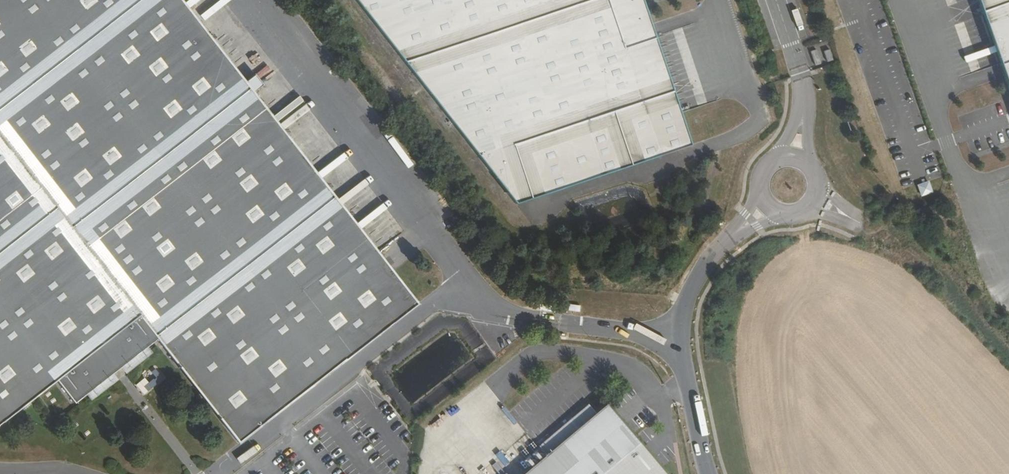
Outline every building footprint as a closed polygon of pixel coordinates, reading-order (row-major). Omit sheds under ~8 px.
[(54,378),(73,401),(105,377),(156,337),(191,383),(238,442),(257,427),(336,366),(417,302),(360,230),(302,156),(252,91),(262,83),(254,72),(244,81),(196,20),(181,0),(0,0),(0,420),(54,378)] [(431,99),(510,200),(684,141),(656,54),(639,0),(354,0),(431,99)] [(1008,87),(1008,0),(979,0),(1008,87)] [(828,49),(820,51),(825,63),(832,61),(828,49)] [(917,185),(921,197),(933,193),(929,181),(917,185)] [(847,210),(849,201),(839,199),(837,207),(847,210)] [(602,407),(592,415),(584,404),(533,446),(540,455),(516,473),(655,473),(602,407)] [(505,467),(510,463),(499,451),(495,455),(505,467)]
